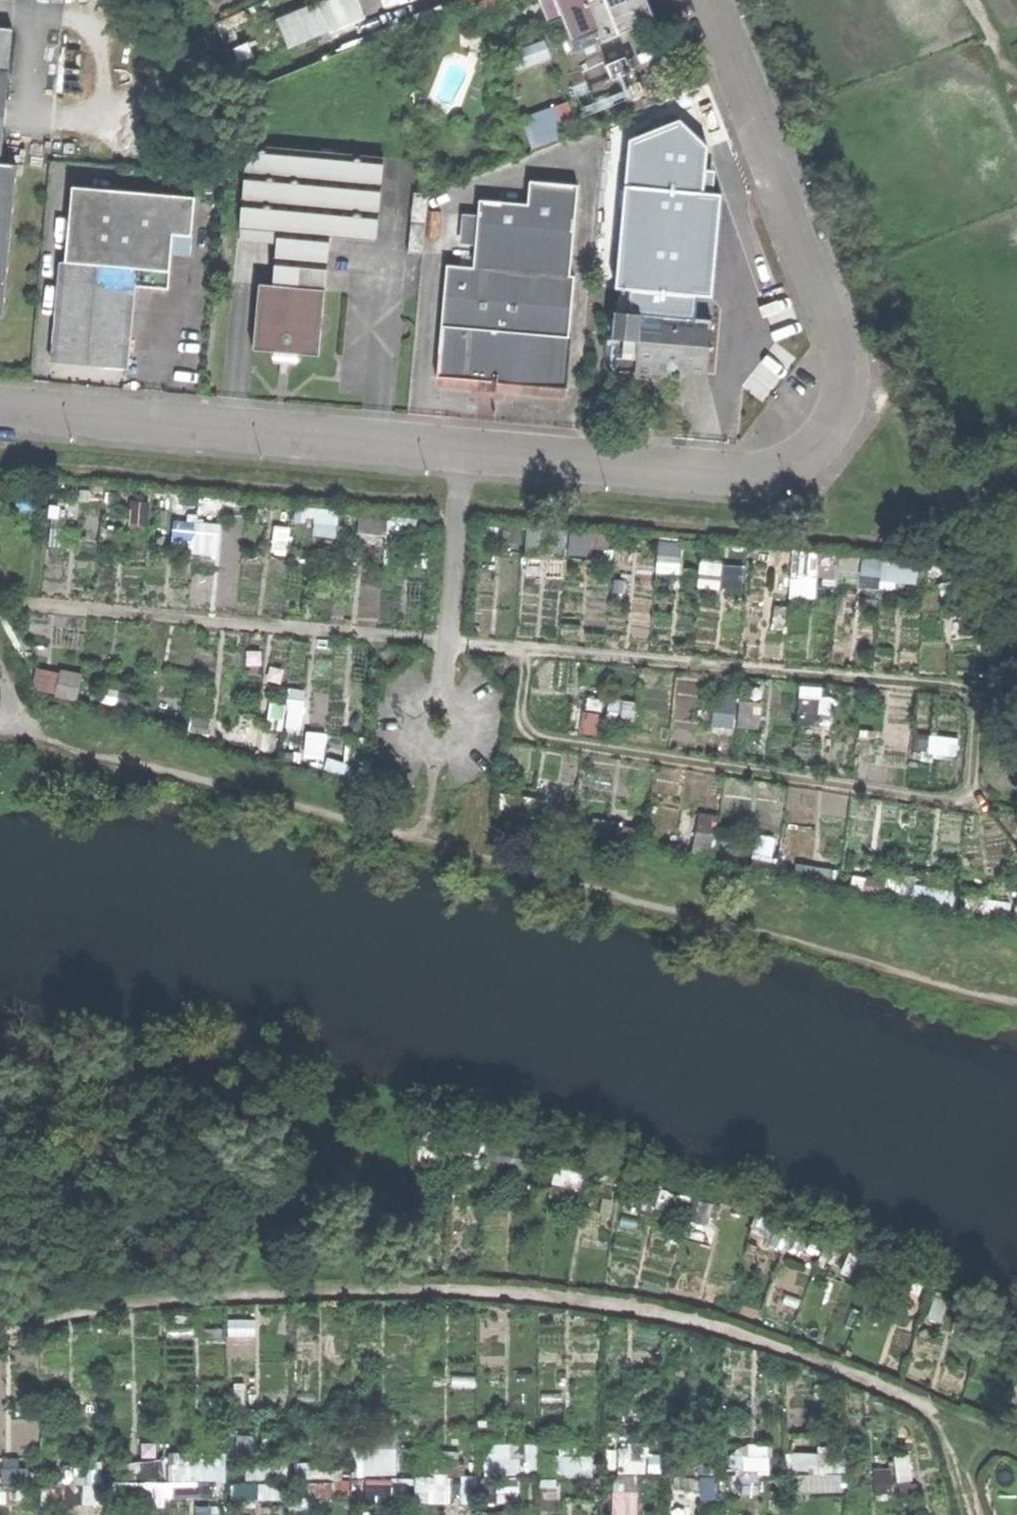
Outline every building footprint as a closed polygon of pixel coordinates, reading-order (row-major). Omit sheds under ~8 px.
[(282,13),(293,48),(372,22),(365,0),(323,0),(282,13)] [(571,53),(652,21),(644,0),(551,0),(571,53)] [(9,74),(13,31),(0,30),(0,73),(9,74)] [(1,165),(9,74),(0,73),(0,165),(1,165)] [(551,110),(561,137),(616,115),(605,88),(551,110)] [(626,138),(624,160),(691,163),(695,111),(626,138)] [(251,347),(271,349),(295,351),(317,353),(323,289),(296,287),(298,266),(325,268),(328,238),(375,242),(383,158),(248,144),(240,227),(276,231),(275,241),(271,284),(257,282),(251,347)] [(0,165),(0,321),(4,321),(18,168),(1,165),(0,165)] [(472,271),(570,278),(577,188),(526,184),(524,208),(477,204),(476,219),(473,249),(472,271)] [(679,292),(687,193),(619,187),(608,311),(615,311),(613,338),(640,340),(642,314),(698,319),(700,293),(679,292)] [(72,190),(66,265),(135,270),(133,287),(168,290),(172,236),(191,237),(194,199),(72,190)] [(412,191),(407,251),(422,252),(427,192),(412,191)] [(687,193),(679,292),(700,293),(709,195),(687,193)] [(458,248),(473,249),(476,219),(460,218),(458,248)] [(276,231),(240,227),(239,237),(275,241),(276,231)] [(60,264),(52,364),(127,370),(133,287),(135,270),(66,265),(60,264)] [(298,266),(296,287),(323,289),(325,268),(298,266)] [(496,384),(566,389),(570,338),(567,338),(572,278),(570,278),(472,271),(446,269),(439,349),(468,351),(466,381),(478,382),(496,384)] [(731,279),(758,351),(785,341),(758,269),(731,279)] [(637,372),(651,374),(658,365),(659,352),(664,352),(664,356),(683,358),(683,364),(688,370),(706,372),(710,320),(698,319),(642,314),(640,340),(637,372)] [(295,357),(295,351),(271,349),(270,354),(276,355),(275,360),(288,361),(288,356),(295,357)] [(468,351),(439,349),(437,379),(466,381),(468,351)] [(496,384),(478,382),(478,393),(495,394),(496,384)] [(298,527),(341,532),(344,510),(301,504),(298,527)] [(221,553),(224,521),(178,517),(175,549),(221,553)] [(530,557),(571,556),(571,527),(530,527),(530,557)] [(573,552),(613,554),(615,531),(574,528),(573,552)] [(666,568),(685,566),(682,539),(664,541),(666,568)] [(862,581),(865,555),(846,553),(844,580),(862,581)] [(922,584),(922,558),(865,559),(866,585),(922,584)] [(705,560),(704,584),(748,587),(750,562),(705,560)] [(39,692),(84,695),(86,671),(41,668),(39,692)] [(737,727),(742,696),(722,693),(717,724),(737,727)] [(802,723),(834,724),(835,694),(803,693),(802,723)] [(292,730),(307,730),(306,695),(291,695),(292,730)] [(328,756),(328,731),(311,731),(311,755),(328,756)] [(332,758),(329,770),(353,776),(356,764),(332,758)] [(796,788),(796,803),(806,803),(807,816),(819,816),(819,787),(796,788)] [(234,1332),(246,1332),(246,1334),(260,1334),(260,1318),(234,1318),(234,1332)] [(490,1471),(524,1470),(523,1441),(489,1442),(490,1471)] [(775,1469),(775,1444),(734,1444),(735,1470),(775,1469)] [(367,1446),(368,1473),(401,1472),(400,1445),(367,1446)] [(231,1479),(230,1449),(173,1451),(174,1481),(231,1479)] [(802,1471),(803,1490),(848,1489),(848,1451),(798,1452),(798,1471),(802,1471)] [(900,1454),(903,1493),(917,1491),(914,1453),(900,1454)] [(598,1474),(597,1454),(562,1455),(563,1475),(598,1474)] [(140,1479),(173,1479),(172,1459),(140,1460),(140,1479)] [(476,1499),(476,1474),(420,1475),(420,1501),(476,1499)] [(642,1489),(616,1490),(617,1514),(643,1514),(642,1489)]
